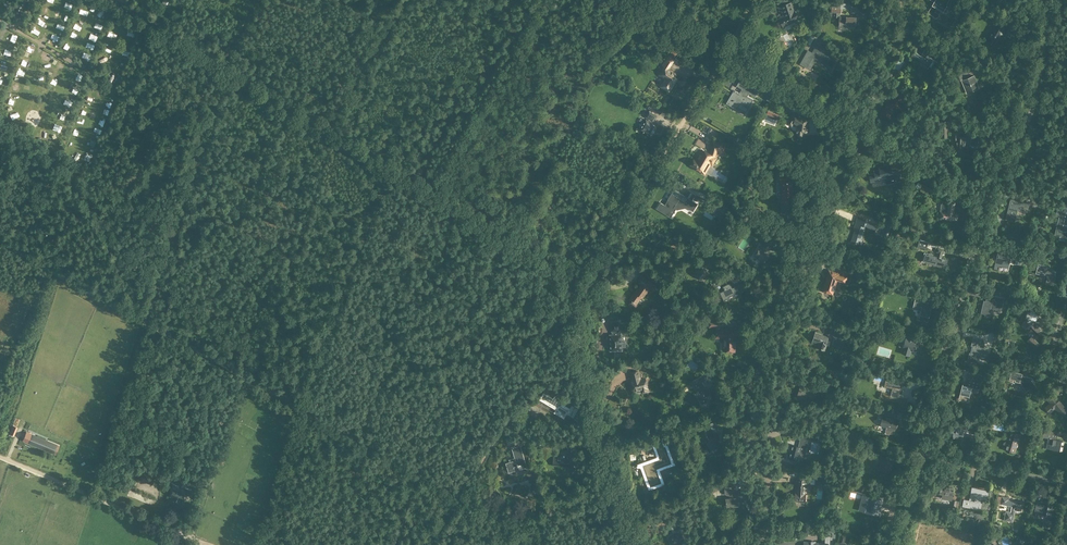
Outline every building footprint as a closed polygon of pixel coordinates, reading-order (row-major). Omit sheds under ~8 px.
[(28,2),(25,0),(18,0),(10,14),(19,19),(28,2)] [(164,9),(168,0),(162,0),(159,7),(164,9)] [(943,7),(945,8),(949,0),(931,0),(935,2),(928,13),(937,18),(943,7)] [(782,10),(783,15),(778,18),(783,27),(792,22),(793,23),(799,19),(795,10),(794,11),(793,6),(792,6),(791,2),(778,7),(780,11),(782,10)] [(41,13),(48,17),(50,11),(43,8),(41,13)] [(831,13),(837,13),(836,18),(839,19),(839,27),(846,27),(846,25),(855,26),(855,22),(856,22),(856,17),(840,16),(841,9),(831,9),(831,13)] [(100,10),(96,15),(102,19),(105,13),(100,10)] [(45,27),(47,21),(38,18),(36,25),(45,27)] [(116,22),(113,26),(125,33),(127,28),(116,22)] [(1008,27),(1000,23),(998,28),(994,27),(987,41),(994,45),(995,43),(997,44),(1003,33),(1005,34),(1008,27)] [(817,49),(821,43),(816,39),(812,46),(815,48),(812,53),(808,50),(800,64),(804,67),(805,67),(808,69),(809,67),(811,68),(816,59),(826,65),(825,67),(830,71),(837,59),(832,56),(831,57),(817,49)] [(926,49),(921,56),(914,52),(910,58),(912,59),(914,56),(925,63),(924,64),(929,67),(931,68),(935,62),(936,63),(940,57),(926,49)] [(663,78),(664,77),(666,79),(661,85),(665,87),(664,89),(669,92),(675,82),(674,82),(676,78),(675,77),(676,75),(667,69),(668,66),(670,67),(673,61),(667,57),(662,66),(664,67),(659,75),(663,78)] [(16,77),(23,80),(25,74),(19,71),(16,77)] [(964,79),(960,71),(954,74),(957,82),(964,79)] [(968,92),(979,88),(974,76),(963,80),(968,92)] [(740,103),(749,108),(754,99),(748,96),(749,93),(755,97),(759,90),(752,86),(752,87),(750,87),(751,86),(740,79),(736,86),(742,89),(739,93),(735,91),(734,93),(733,92),(726,103),(736,109),(740,103)] [(816,90),(819,85),(813,82),(810,87),(816,90)] [(891,103),(888,101),(881,114),(890,119),(897,107),(898,108),(903,100),(896,95),(891,103)] [(649,112),(646,117),(649,119),(648,121),(647,121),(641,131),(651,137),(657,127),(651,123),(652,121),(653,122),(656,116),(649,112)] [(778,115),(768,112),(766,116),(776,120),(778,115)] [(790,121),(789,120),(787,124),(792,127),(794,123),(799,126),(798,127),(798,128),(797,129),(797,130),(797,132),(797,133),(797,134),(797,135),(798,136),(799,136),(800,136),(802,136),(802,135),(803,135),(803,134),(807,134),(808,129),(807,129),(807,128),(807,127),(808,121),(808,120),(807,119),(807,118),(806,118),(805,118),(804,118),(803,119),(793,114),(790,121)] [(950,133),(950,121),(942,121),(942,125),(941,125),(941,138),(947,138),(947,133),(950,133)] [(952,133),(952,139),(955,139),(956,149),(956,153),(964,152),(964,149),(964,137),(958,137),(958,133),(952,133)] [(696,160),(694,160),(691,165),(702,172),(701,173),(705,175),(711,164),(712,165),(716,158),(714,157),(716,154),(717,151),(722,151),(724,143),(713,142),(712,150),(711,153),(710,155),(702,150),(696,160)] [(901,181),(899,171),(892,172),(890,164),(886,165),(886,166),(879,168),(879,170),(874,171),(874,173),(869,175),(871,182),(886,178),(888,184),(901,181)] [(787,175),(780,175),(780,180),(781,180),(782,198),(781,198),(781,203),(789,203),(789,198),(788,198),(788,196),(793,196),(792,190),(793,190),(793,187),(792,187),(792,181),(787,182),(787,180),(788,180),(787,175)] [(924,184),(920,190),(929,195),(933,189),(924,184)] [(666,206),(660,203),(657,209),(671,218),(676,209),(677,210),(687,208),(693,212),(698,204),(674,190),(668,200),(669,201),(666,206)] [(1015,222),(1017,213),(1018,210),(1024,211),(1024,208),(1029,208),(1030,204),(1025,203),(1025,204),(1017,203),(1014,202),(1015,200),(1011,199),(1006,220),(1015,222)] [(953,214),(954,202),(949,202),(943,201),(942,202),(942,204),(941,204),(940,213),(941,213),(940,219),(957,220),(957,214),(953,214)] [(722,204),(716,214),(722,218),(728,208),(722,204)] [(1056,234),(1066,237),(1066,234),(1066,215),(1065,215),(1065,212),(1057,210),(1056,216),(1059,217),(1058,222),(1056,234)] [(856,227),(851,242),(861,245),(863,240),(861,239),(864,230),(874,233),(876,227),(865,223),(866,219),(858,217),(855,226),(856,227)] [(881,234),(887,236),(890,226),(885,224),(881,234)] [(732,237),(737,239),(739,235),(728,229),(726,232),(733,236),(732,237)] [(760,248),(755,256),(764,262),(769,254),(767,253),(773,243),(767,239),(761,249),(760,248)] [(917,247),(926,249),(928,242),(925,242),(925,241),(920,239),(920,240),(919,240),(917,247)] [(936,252),(938,253),(937,257),(933,256),(933,254),(928,253),(928,254),(924,253),(922,261),(926,262),(926,263),(940,266),(940,265),(946,267),(948,260),(941,259),(943,250),(937,249),(936,252)] [(995,256),(997,256),(994,269),(997,269),(998,266),(1007,268),(1008,263),(1010,263),(1012,256),(998,253),(997,254),(995,254),(995,256)] [(1055,278),(1056,271),(1052,270),(1049,269),(1049,268),(1047,267),(1047,266),(1038,264),(1036,274),(1049,277),(1047,283),(1054,284),(1056,278),(1055,278)] [(702,267),(696,275),(705,281),(710,274),(702,267)] [(826,281),(825,284),(823,291),(832,294),(834,289),(835,289),(837,281),(845,284),(847,277),(839,274),(829,270),(827,277),(828,277),(826,281)] [(634,293),(635,294),(634,296),(633,295),(629,300),(631,302),(628,306),(631,308),(631,307),(634,310),(638,305),(637,305),(640,300),(641,298),(642,299),(646,294),(650,289),(653,292),(656,288),(648,282),(648,281),(641,276),(636,283),(640,286),(638,290),(637,289),(634,293)] [(736,290),(738,293),(747,289),(744,282),(732,288),(734,291),(736,290)] [(734,291),(732,288),(730,284),(723,287),(724,291),(720,293),(723,300),(728,298),(728,297),(735,293),(734,291)] [(924,294),(909,290),(907,296),(909,296),(909,297),(910,297),(911,296),(923,299),(924,294)] [(981,314),(989,316),(990,310),(1001,313),(1004,298),(991,295),(989,302),(984,301),(981,314)] [(928,322),(932,305),(915,301),(913,309),(921,311),(919,320),(928,322)] [(1036,322),(1038,314),(1027,312),(1026,318),(1028,319),(1027,323),(1030,325),(1027,328),(1034,335),(1033,335),(1036,337),(1043,330),(1039,326),(1040,325),(1036,322)] [(729,351),(736,351),(736,346),(736,342),(736,337),(736,335),(738,335),(738,329),(722,329),(722,328),(722,322),(709,321),(709,326),(715,327),(715,337),(723,337),(723,342),(724,342),(724,351),(727,351),(729,351)] [(619,331),(619,322),(611,322),(611,331),(612,331),(612,335),(610,335),(611,351),(610,351),(611,351),(622,350),(622,351),(622,350),(622,347),(626,347),(625,342),(622,342),(621,335),(621,334),(619,334),(618,331),(619,331)] [(832,325),(829,334),(841,338),(844,329),(832,325)] [(812,342),(818,344),(817,348),(825,351),(827,345),(826,344),(828,338),(815,333),(812,342)] [(908,334),(903,349),(903,348),(901,353),(910,356),(912,351),(919,353),(922,344),(915,341),(916,336),(908,334)] [(1027,341),(1036,349),(1040,344),(1031,336),(1027,341)] [(973,354),(970,353),(968,361),(976,363),(978,355),(986,357),(988,349),(980,347),(982,339),(974,337),(972,346),(975,346),(973,354)] [(634,381),(632,382),(633,386),(632,386),(632,388),(632,389),(633,390),(635,390),(642,389),(642,390),(644,392),(647,391),(648,389),(647,387),(648,387),(646,378),(640,380),(638,371),(632,373),(634,381)] [(1031,388),(1029,386),(1034,383),(1032,380),(1033,379),(1032,377),(1031,377),(1022,376),(1022,374),(1017,373),(1012,372),(1010,379),(1015,380),(1015,382),(1020,383),(1020,382),(1026,391),(1031,388)] [(698,395),(702,403),(713,397),(708,389),(706,390),(701,383),(708,379),(705,375),(692,382),(699,395),(698,395)] [(981,382),(980,382),(981,377),(970,375),(967,386),(962,385),(959,400),(968,402),(971,393),(972,393),(973,388),(979,389),(981,382)] [(907,402),(901,401),(901,398),(899,397),(901,389),(902,386),(904,387),(905,381),(899,380),(898,385),(889,383),(890,378),(886,377),(884,387),(892,389),(891,394),(890,394),(890,395),(887,394),(887,393),(881,392),(880,397),(900,402),(899,409),(905,410),(907,402)] [(46,382),(45,390),(52,391),(53,383),(46,382)] [(811,391),(800,387),(798,395),(807,398),(807,397),(813,399),(816,392),(822,394),(824,389),(813,386),(811,391)] [(553,399),(544,393),(539,400),(556,409),(554,413),(564,419),(567,414),(574,418),(578,409),(572,405),(568,412),(562,408),(566,401),(555,395),(553,399)] [(1066,411),(1066,410),(1054,395),(1047,400),(1050,403),(1045,407),(1050,413),(1055,409),(1061,416),(1066,411)] [(75,421),(77,416),(80,416),(81,413),(74,410),(71,419),(75,421)] [(896,429),(898,420),(891,418),(892,413),(881,411),(880,415),(883,416),(881,425),(886,427),(885,432),(886,434),(889,435),(890,433),(893,434),(895,433),(896,429)] [(27,432),(35,433),(36,424),(28,423),(27,432)] [(954,432),(953,437),(962,438),(963,435),(964,435),(964,431),(971,431),(971,434),(977,434),(977,428),(971,427),(971,426),(957,425),(956,428),(952,427),(951,432),(954,432)] [(717,447),(716,445),(720,442),(718,437),(715,431),(717,430),(715,426),(708,428),(713,439),(701,445),(704,449),(707,447),(709,451),(711,450),(711,451),(713,450),(712,449),(717,447)] [(1063,441),(1056,440),(1057,435),(1049,433),(1050,430),(1037,427),(1036,431),(1044,432),(1043,438),(1048,439),(1046,449),(1061,451),(1063,441)] [(1010,432),(1005,449),(1015,452),(1017,445),(1017,444),(1020,435),(1010,432)] [(26,433),(23,441),(31,445),(31,444),(33,440),(35,436),(26,433)] [(791,459),(793,460),(793,459),(798,460),(799,456),(805,457),(808,444),(807,443),(809,435),(802,433),(799,447),(792,445),(789,458),(791,459)] [(31,444),(44,450),(46,445),(33,440),(31,444)] [(44,450),(49,451),(48,452),(56,455),(60,447),(48,441),(46,445),(44,450)] [(178,452),(188,455),(190,448),(180,445),(178,452)] [(521,464),(522,468),(527,467),(520,445),(512,448),(515,457),(510,459),(511,461),(506,463),(507,465),(506,465),(507,467),(509,472),(515,470),(514,466),(517,465),(518,466),(518,465),(521,464)] [(665,446),(656,449),(660,458),(642,465),(649,483),(658,479),(655,470),(672,464),(665,446)] [(880,455),(882,449),(875,447),(873,446),(871,452),(873,452),(873,454),(880,455)] [(576,467),(577,467),(578,461),(573,460),(574,447),(569,447),(568,461),(565,461),(565,460),(561,460),(561,458),(554,458),(553,466),(570,466),(570,471),(575,471),(576,467)] [(894,458),(882,455),(879,469),(891,472),(894,458)] [(152,479),(142,474),(140,480),(150,485),(152,479)] [(797,492),(796,492),(795,500),(805,501),(806,493),(805,493),(807,479),(796,478),(795,485),(797,485),(797,492)] [(738,497),(737,497),(741,496),(740,490),(737,491),(736,481),(728,482),(728,486),(727,487),(725,488),(725,494),(728,495),(729,495),(729,498),(726,498),(726,501),(726,503),(727,506),(738,505),(738,501),(738,500),(738,497)] [(952,500),(954,491),(954,490),(954,488),(948,487),(949,484),(942,482),(941,489),(940,489),(940,490),(940,494),(942,495),(942,498),(952,500)] [(712,493),(718,490),(716,484),(704,490),(707,495),(712,492),(712,493)] [(867,490),(855,487),(854,492),(866,495),(867,490)] [(981,503),(981,499),(987,500),(987,498),(988,498),(988,496),(989,491),(972,487),(969,500),(964,499),(962,506),(981,510),(982,503),(981,503)] [(179,500),(182,501),(184,495),(181,494),(182,493),(180,492),(180,491),(178,491),(178,492),(173,490),(171,496),(174,498),(173,500),(178,502),(179,500)] [(866,511),(880,515),(881,510),(880,510),(884,493),(875,491),(873,497),(870,496),(870,497),(863,495),(859,510),(866,511)] [(1009,498),(1002,496),(1001,504),(1005,505),(1011,506),(1010,512),(1006,511),(1004,520),(1013,521),(1015,510),(1020,511),(1022,502),(1009,500),(1009,498)] [(960,501),(953,500),(952,507),(955,507),(959,508),(960,501)] [(1040,505),(1040,506),(1037,505),(1035,513),(1040,514),(1045,515),(1043,526),(1050,528),(1054,506),(1047,505),(1047,506),(1040,505)] [(671,521),(674,526),(680,523),(678,517),(671,521)] [(929,533),(950,537),(952,526),(922,520),(917,544),(926,544),(929,533)] [(680,531),(668,537),(672,544),(678,544),(685,542),(680,531)] [(975,540),(976,536),(959,532),(957,540),(976,544),(978,540),(975,540)] [(997,539),(994,532),(987,535),(992,542),(997,539)]
